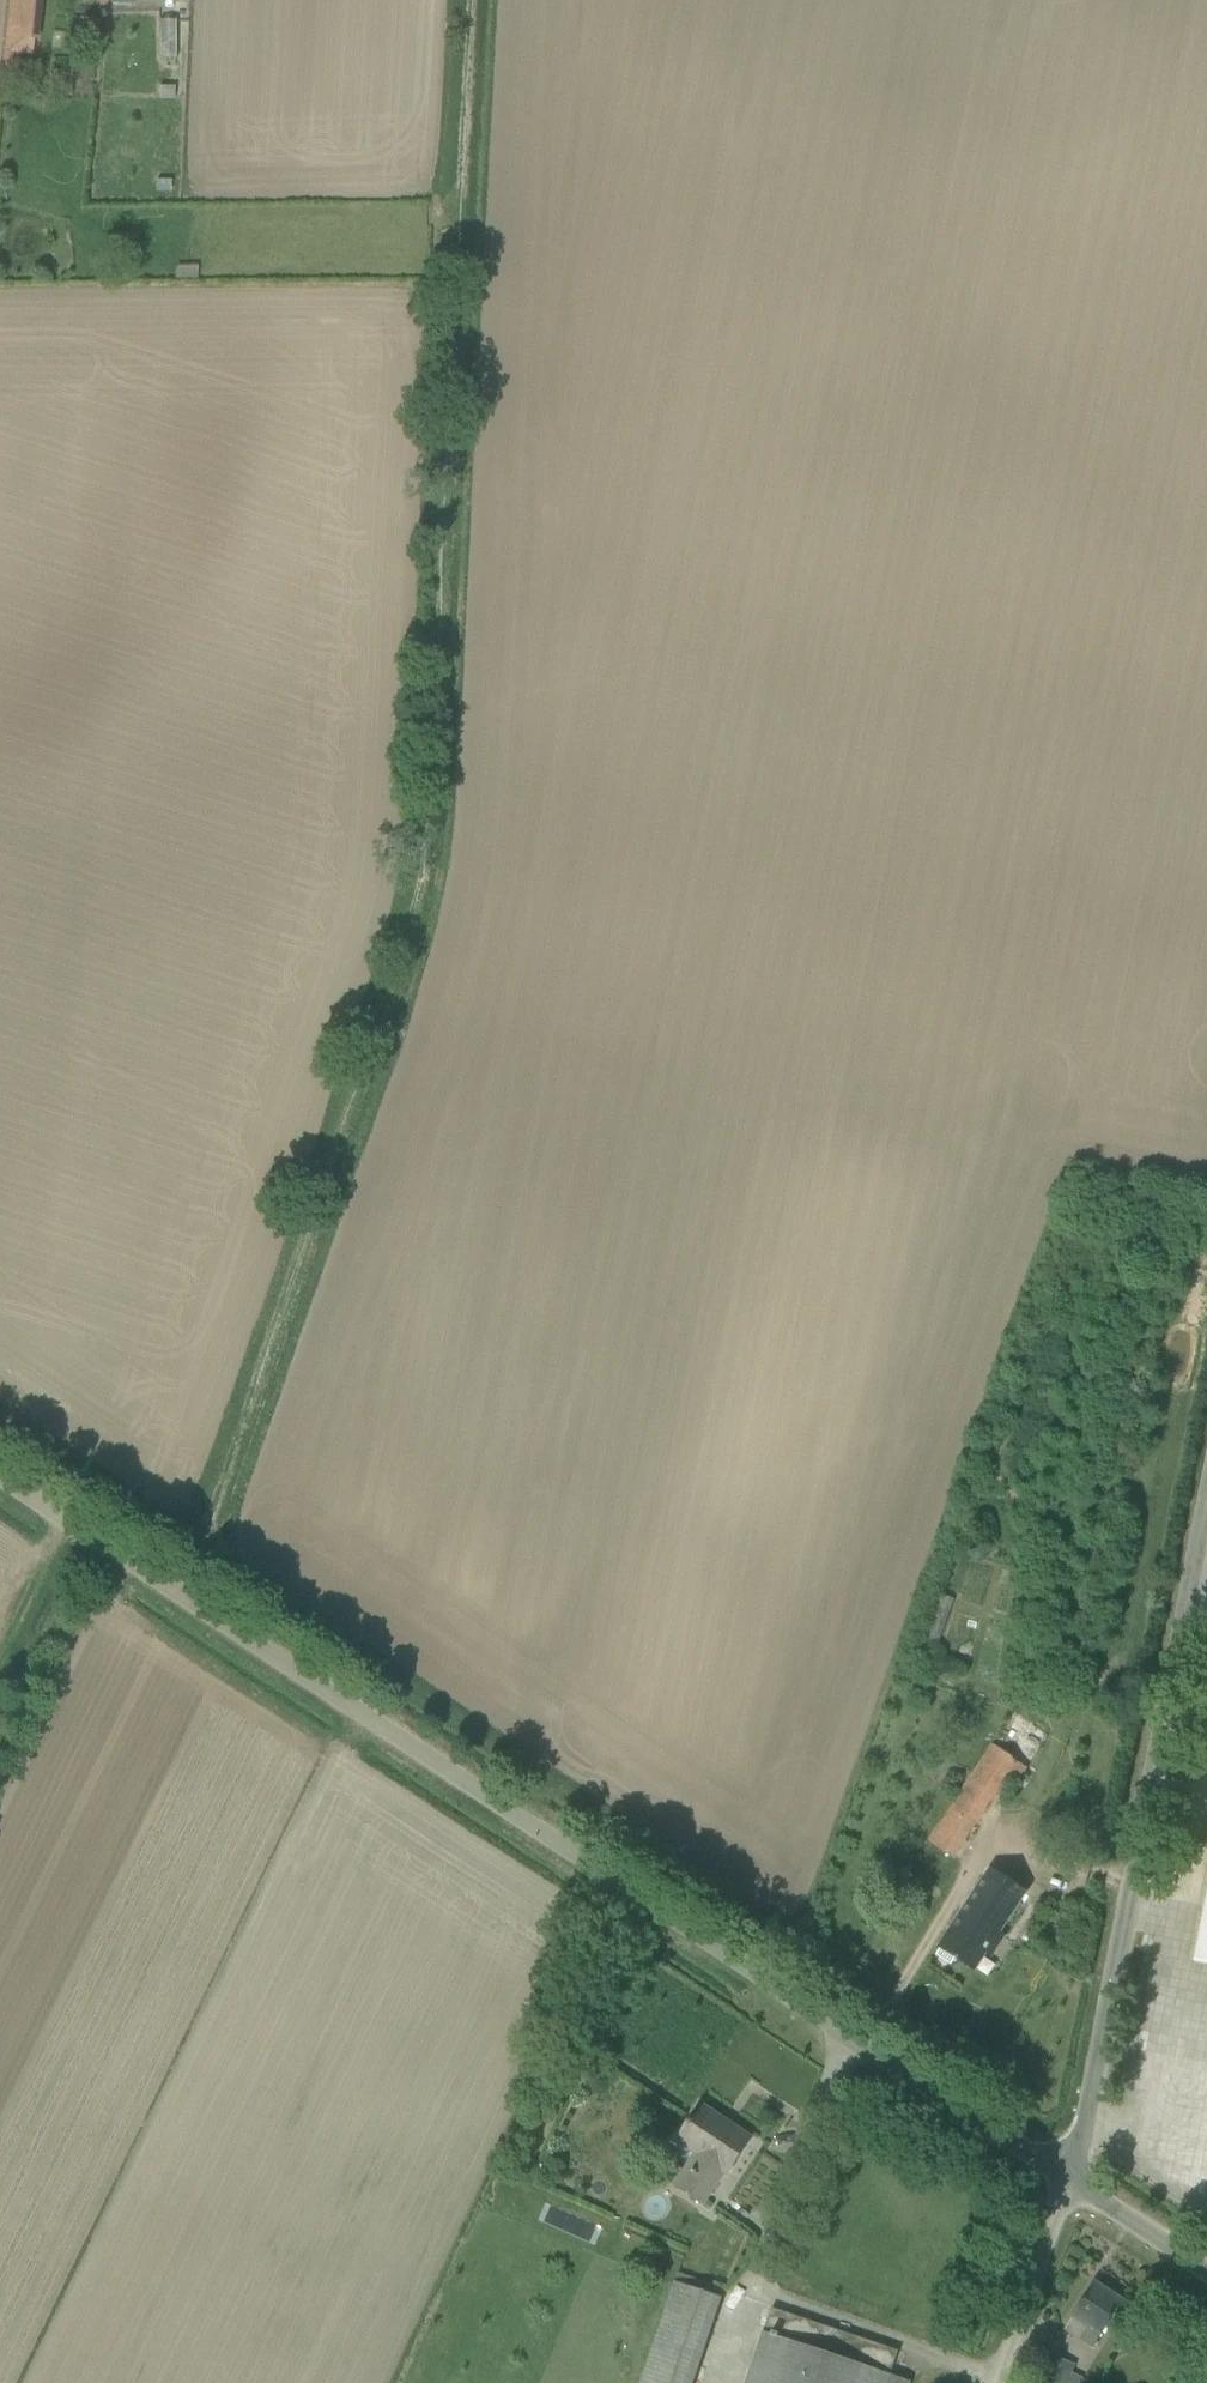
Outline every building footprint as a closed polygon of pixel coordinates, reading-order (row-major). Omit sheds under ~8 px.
[(5,53),(14,54),(33,56),(34,41),(6,39),(5,53)] [(176,268),(176,279),(198,279),(198,268),(176,268)] [(1014,1712),(942,1822),(969,1839),(997,1795),(1006,1800),(1049,1737),(1014,1712)] [(1001,1934),(1022,1902),(984,1877),(939,1948),(942,1949),(937,1956),(951,1966),(956,1959),(976,1972),(993,1945),(998,1948),(1005,1937),(1001,1934)] [(1195,1962),(1206,1964),(1206,1898),(1195,1962)] [(1194,2113),(1203,2065),(1187,2094),(1158,2078),(1155,2077),(1140,2153),(1195,2183),(1206,2185),(1206,2115),(1194,2113)] [(730,2176),(753,2138),(702,2106),(678,2141),(697,2154),(675,2186),(703,2205),(725,2172),(730,2176)] [(980,2280),(991,2284),(996,2268),(985,2264),(980,2280)] [(722,2298),(676,2282),(642,2382),(694,2382),(722,2298)] [(1093,2347),(1123,2303),(1095,2284),(1066,2329),(1093,2347)] [(772,2309),(747,2382),(910,2382),(911,2382),(891,2375),(899,2352),(772,2309)] [(1076,2365),(1060,2359),(1050,2382),(1069,2382),(1076,2365)]
